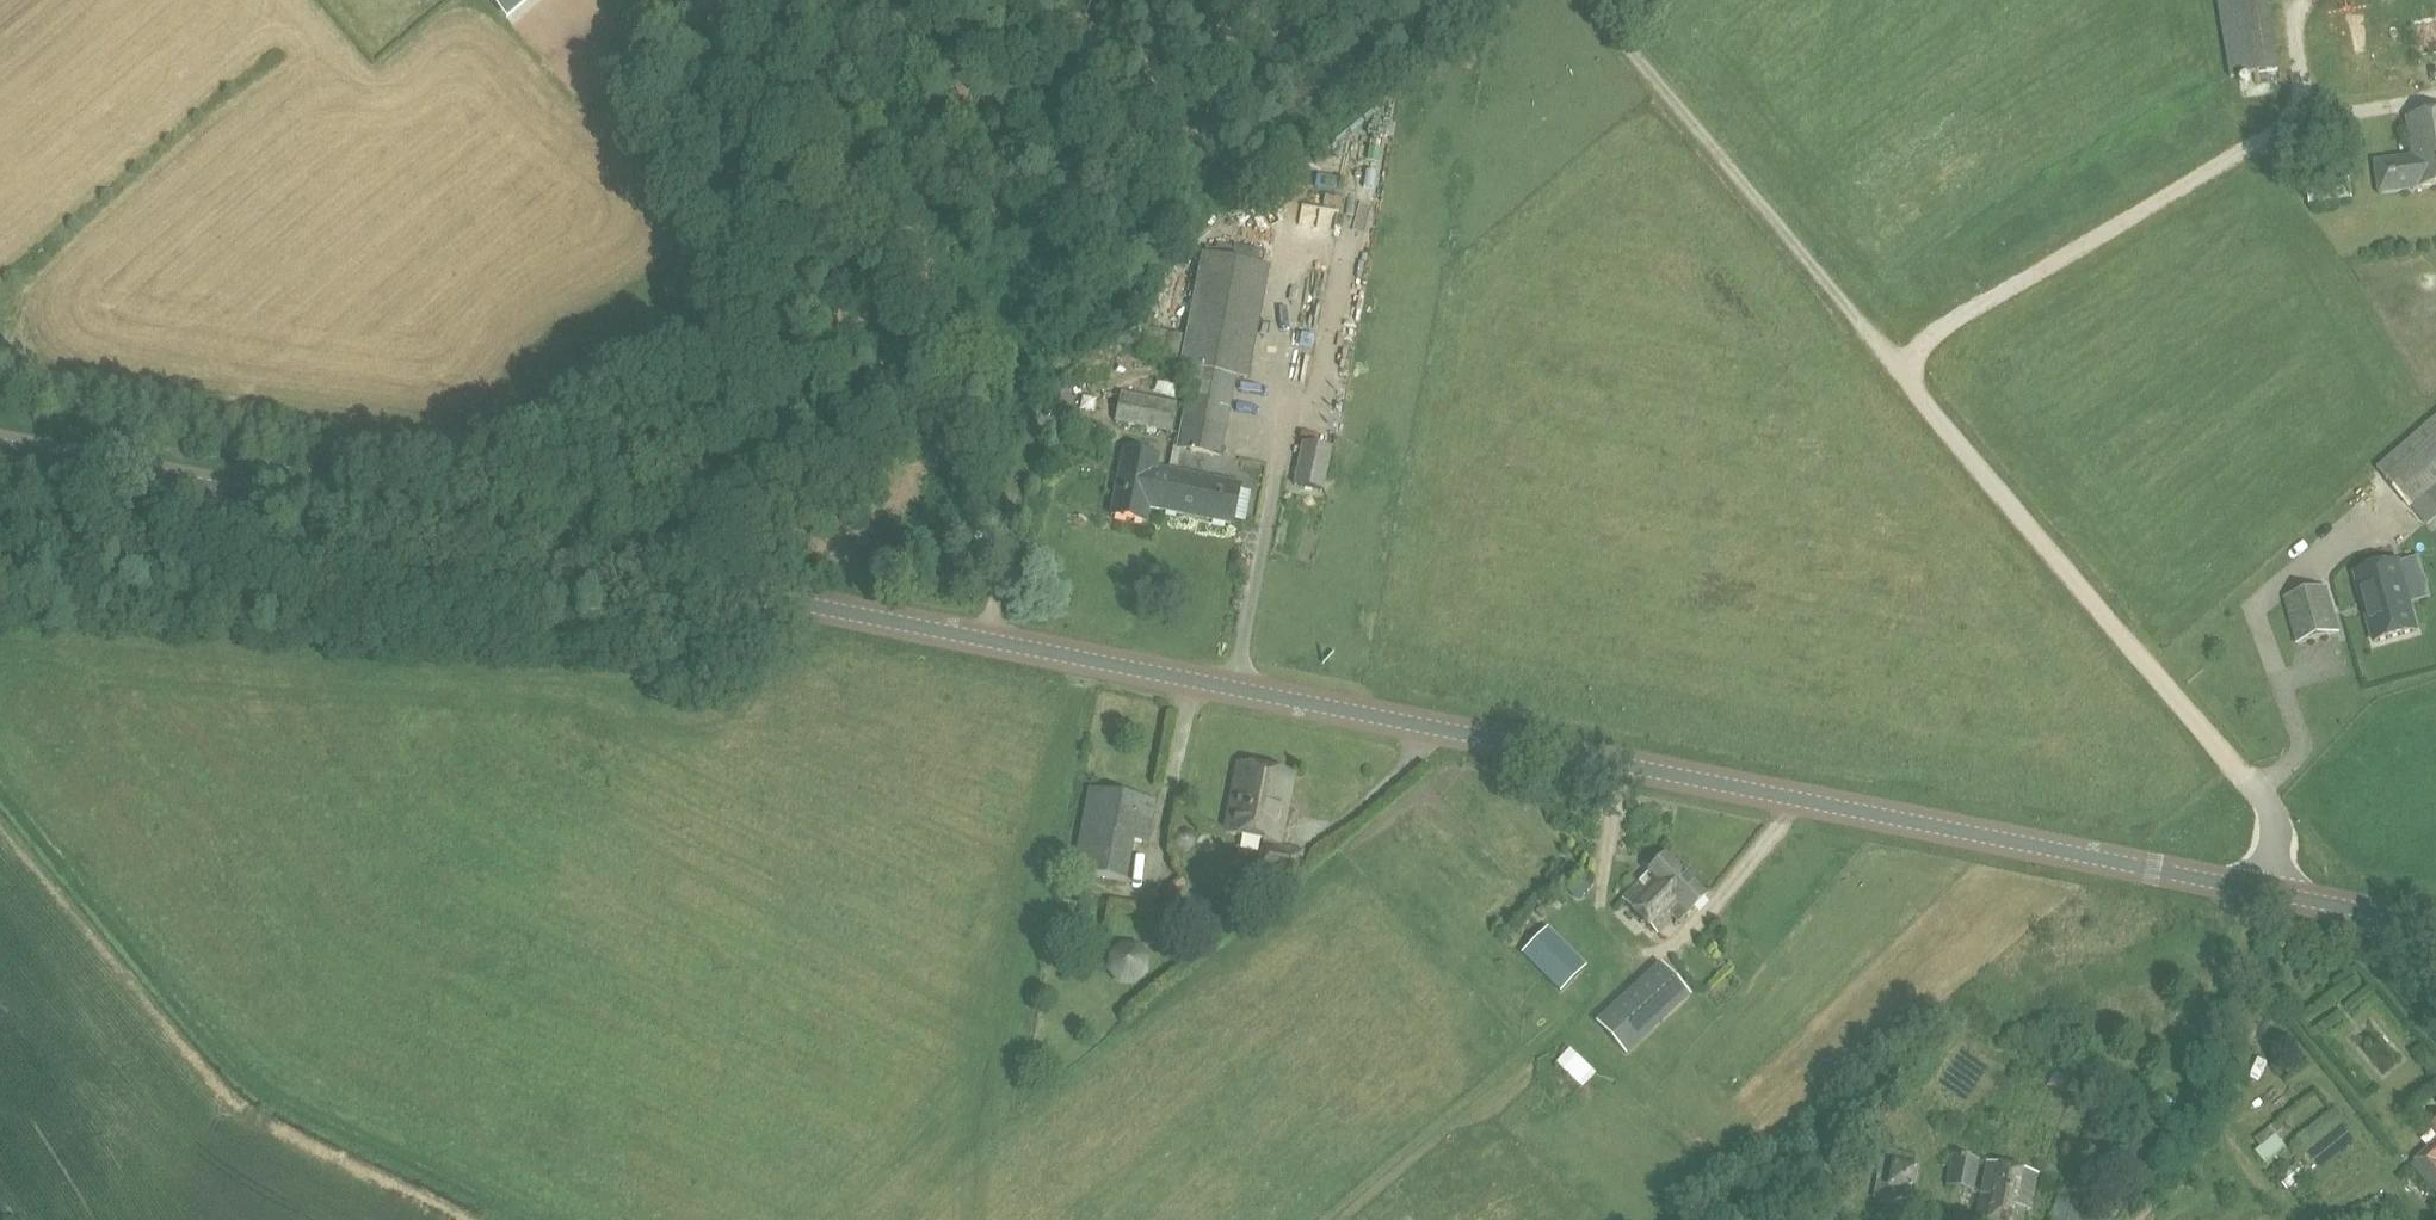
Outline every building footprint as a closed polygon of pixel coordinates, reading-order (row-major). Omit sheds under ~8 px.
[(503,18),(523,0),(487,0),(503,18)] [(2256,84),(2281,80),(2279,70),(2280,70),(2269,0),(2219,0),(2231,78),(2255,74),(2256,84)] [(2380,21),(2324,24),(2325,46),(2381,44),(2380,21)] [(2365,88),(2375,101),(2388,91),(2378,78),(2365,88)] [(2380,193),(2435,185),(2435,114),(2407,118),(2412,156),(2375,161),(2380,193)] [(1176,448),(1221,457),(1237,377),(1248,380),(1270,266),(1202,254),(1181,361),(1193,363),(1176,448)] [(1123,345),(1128,345),(1132,342),(1135,337),(1132,332),(1123,331),(1119,333),(1117,336),(1116,339),(1118,343),(1123,345)] [(1164,378),(1160,394),(1180,399),(1184,382),(1164,378)] [(1115,421),(1170,432),(1176,403),(1121,392),(1115,421)] [(2412,508),(2435,488),(2435,418),(2377,468),(2412,508)] [(1331,448),(1302,443),(1294,485),(1323,490),(1331,448)] [(1149,507),(1162,510),(1170,470),(1157,468),(1159,456),(1124,450),(1112,515),(1146,521),(1149,507)] [(1162,510),(1233,523),(1241,484),(1170,470),(1162,510)] [(2375,642),(2416,631),(2398,562),(2356,573),(2375,642)] [(2283,598),(2296,644),(2341,632),(2328,586),(2283,598)] [(1225,832),(1282,843),(1294,775),(1237,764),(1225,832)] [(1073,872),(1127,882),(1134,842),(1149,844),(1157,800),(1087,788),(1073,872)] [(1191,848),(1193,841),(1189,834),(1182,833),(1176,837),(1174,844),(1178,850),(1185,851),(1191,848)] [(1624,899),(1658,933),(1673,917),(1678,922),(1686,915),(1687,915),(1706,896),(1665,854),(1647,872),(1649,873),(1624,899)] [(1579,902),(1591,890),(1582,882),(1571,894),(1579,902)] [(1536,912),(1542,918),(1547,914),(1540,907),(1536,912)] [(1090,918),(1091,910),(1080,908),(1078,916),(1090,918)] [(1550,921),(1525,944),(1568,990),(1593,967),(1550,921)] [(1137,946),(1121,945),(1110,955),(1109,971),(1119,982),(1135,983),(1146,973),(1147,957),(1137,946)] [(1661,962),(1625,995),(1595,1022),(1627,1056),(1656,1029),(1692,996),(1661,962)] [(2048,1087),(2070,1096),(2077,1079),(2055,1071),(2048,1087)] [(2277,1103),(2286,1085),(2272,1078),(2263,1096),(2277,1103)] [(2256,1152),(2266,1164),(2287,1147),(2277,1134),(2284,1129),(2278,1121),(2255,1138),(2262,1146),(2256,1152)] [(2435,1193),(2435,1141),(2416,1160),(2416,1161),(2412,1165),(2435,1193)] [(1873,1197),(1906,1204),(1917,1155),(1883,1148),(1873,1197)] [(1944,1185),(1974,1192),(1981,1160),(1952,1154),(1944,1185)] [(1991,1219),(2023,1219),(2026,1208),(2031,1209),(2038,1174),(1987,1163),(1975,1217),(1991,1219)] [(2279,1178),(2288,1189),(2305,1176),(2296,1165),(2279,1178)]
